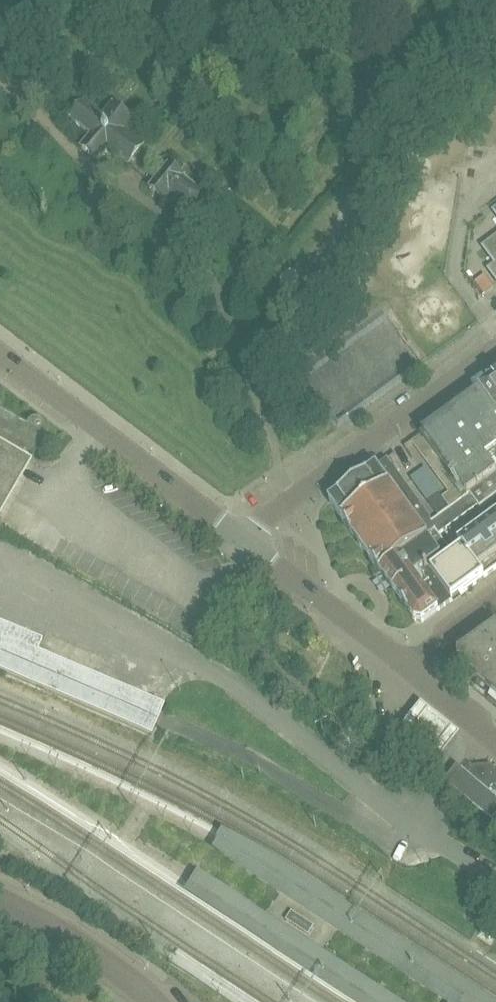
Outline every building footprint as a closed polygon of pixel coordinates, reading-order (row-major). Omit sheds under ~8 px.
[(92,137),(83,149),(100,162),(109,150),(129,167),(144,147),(126,133),(134,122),(114,106),(103,119),(85,104),(72,121),(92,137)] [(151,190),(166,202),(170,197),(193,215),(207,198),(215,188),(221,192),(228,183),(212,171),(205,180),(206,181),(199,192),(183,179),(184,178),(169,167),(155,185),(151,190)] [(483,247),(495,265),(489,270),(495,280),(495,238),(483,247)] [(481,282),(495,301),(495,300),(495,280),(492,274),(481,282)] [(469,400),(495,437),(495,380),(469,400)] [(413,443),(449,493),(458,504),(459,503),(458,503),(469,495),(478,506),(480,508),(495,496),(495,437),(469,400),(412,442),(413,443)] [(23,451),(32,456),(44,434),(45,430),(45,429),(45,427),(43,423),(37,420),(34,420),(32,420),(28,422),(25,426),(0,411),(0,491),(23,451)] [(381,573),(382,575),(394,591),(394,592),(415,622),(422,623),(439,611),(452,602),(431,573),(427,568),(450,551),(438,534),(430,523),(439,517),(447,512),(454,506),(458,504),(449,493),(442,498),(439,493),(427,502),(438,516),(432,521),(388,460),(377,468),(376,468),(330,501),(342,518),(342,519),(381,574),(381,573)] [(462,517),(478,506),(469,495),(458,503),(459,503),(458,504),(454,506),(462,517)] [(455,523),(462,517),(454,506),(447,512),(455,523)] [(494,507),(486,512),(491,520),(479,529),(495,551),(495,510),(494,507)] [(447,528),(455,523),(447,512),(439,517),(447,528)] [(438,534),(447,528),(439,517),(430,523),(438,534)] [(495,569),(495,551),(479,529),(473,521),(465,527),(471,535),(459,543),(484,578),(495,569)] [(452,602),(459,596),(484,578),(459,543),(458,544),(462,550),(431,573),(452,602)] [(458,654),(458,664),(495,697),(495,627),(458,654)] [(457,730),(419,700),(402,723),(440,752),(457,730)] [(450,785),(490,819),(495,811),(495,770),(491,766),(474,767),(468,775),(462,771),(450,785)]
